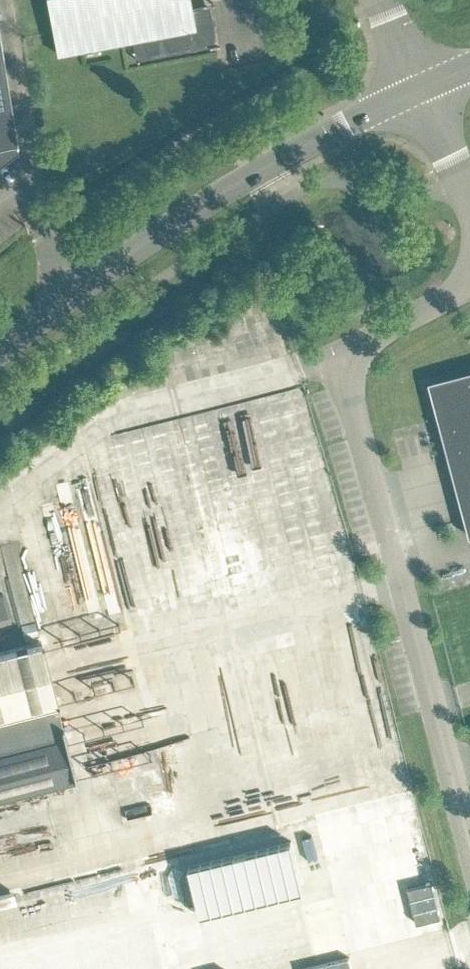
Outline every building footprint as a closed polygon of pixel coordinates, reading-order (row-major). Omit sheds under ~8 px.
[(16,6),(46,1),(55,51),(134,36),(136,49),(140,51),(206,39),(211,30),(206,4),(190,7),(189,0),(15,0),(16,6)] [(15,144),(15,139),(16,139),(0,46),(0,155),(15,144)] [(469,534),(469,370),(466,371),(457,378),(451,386),(447,396),(446,407),(448,415),(440,417),(465,513),(464,514),(469,534)] [(10,614),(4,591),(0,591),(0,616),(10,614)] [(74,775),(39,639),(0,649),(0,794),(74,775)] [(130,884),(137,912),(160,906),(153,878),(130,884)]
